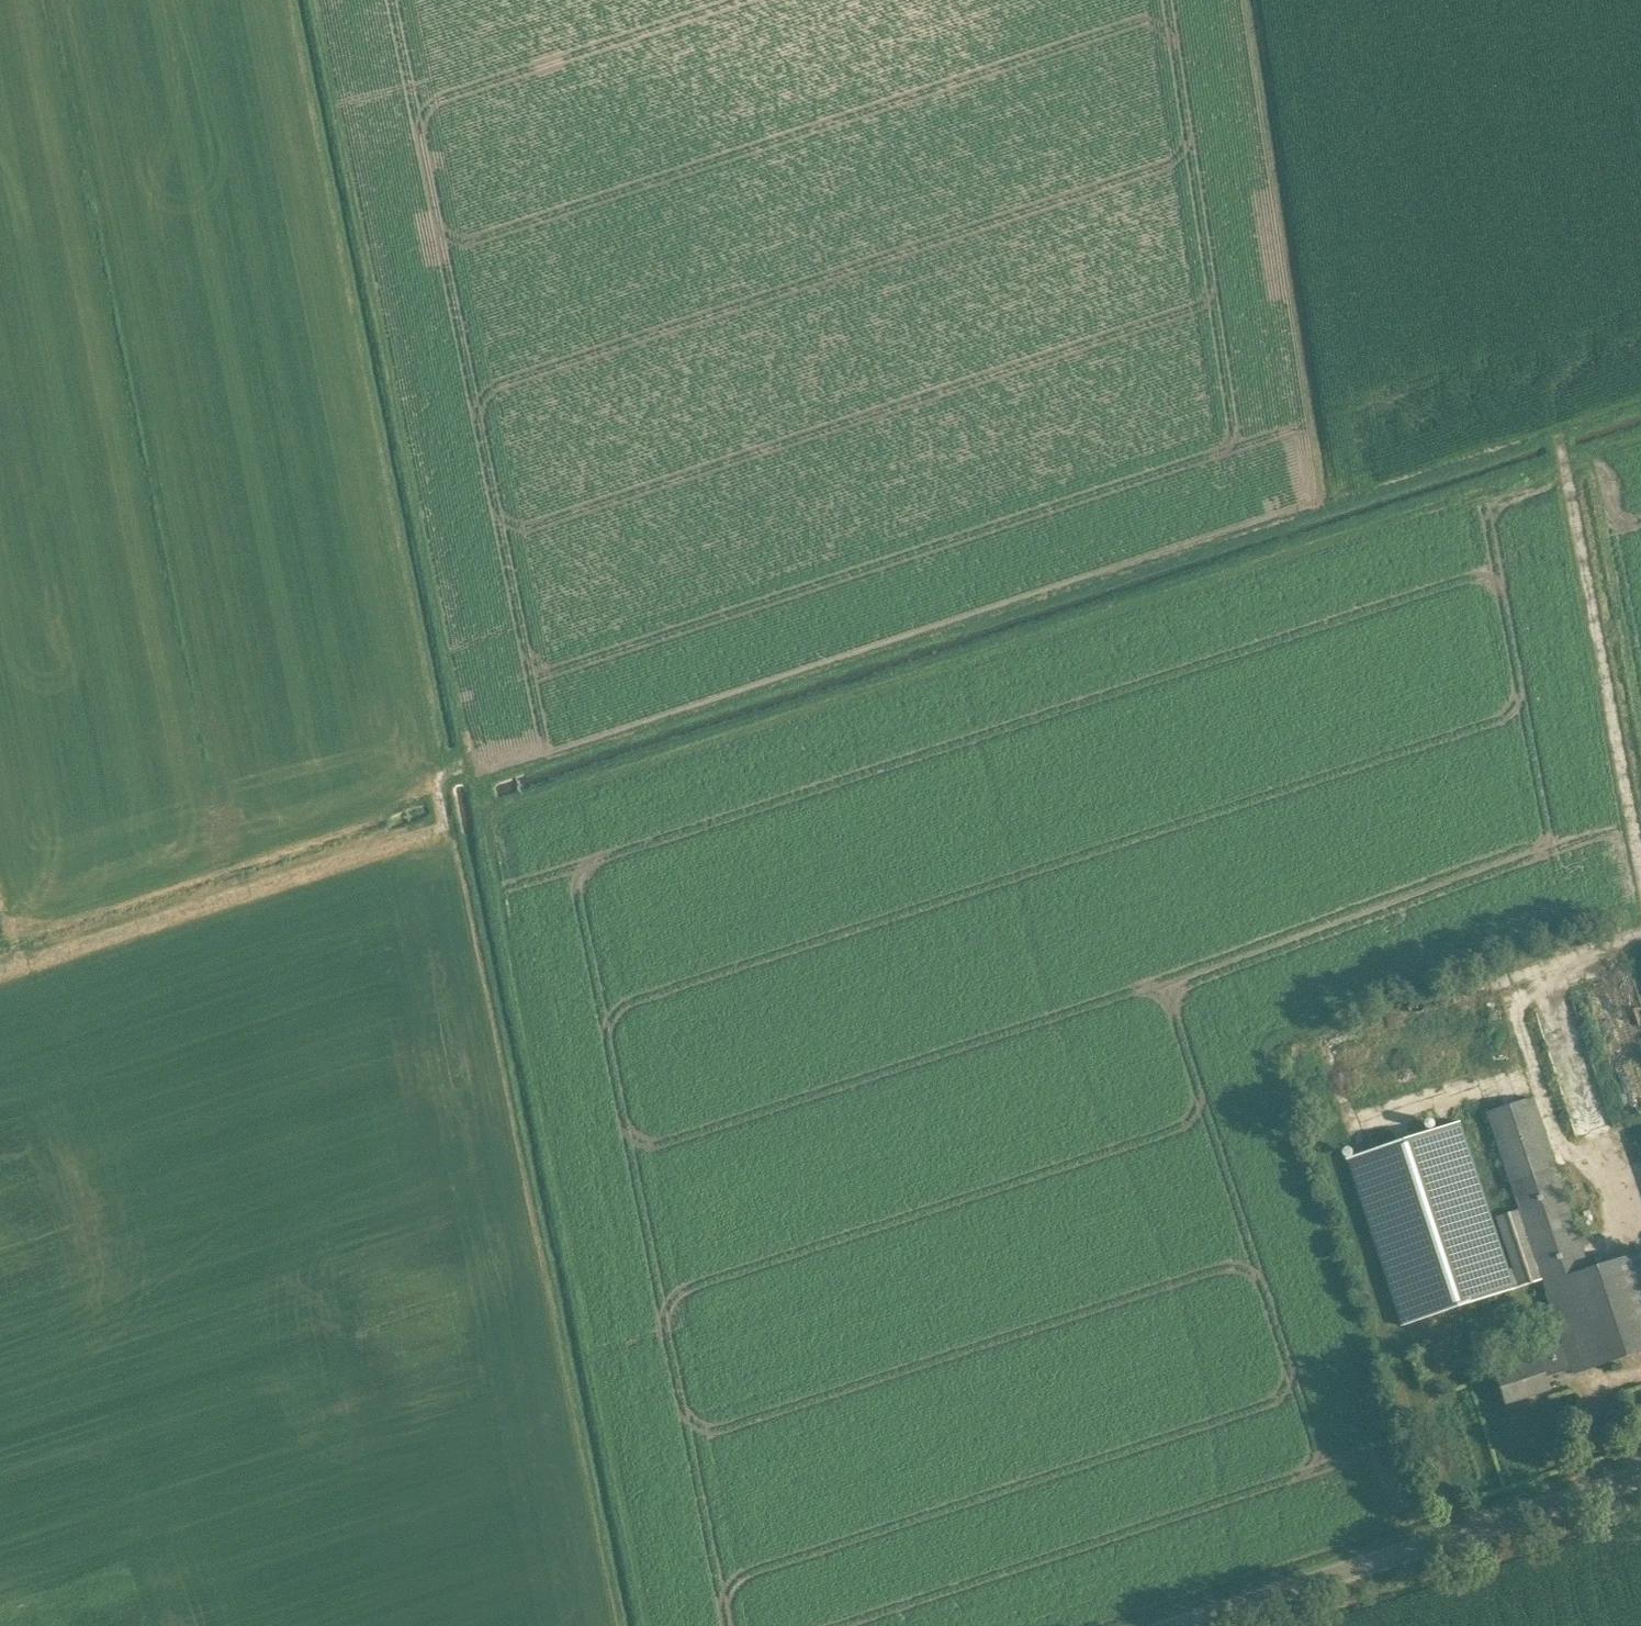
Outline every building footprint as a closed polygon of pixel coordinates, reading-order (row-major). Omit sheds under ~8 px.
[(1591,1269),(1589,1269),(1533,1097),(1489,1112),(1521,1208),(1497,1217),(1514,1268),(1508,1270),(1460,1121),(1348,1159),(1402,1325),(1545,1279),(1566,1342),(1537,1352),(1539,1359),(1497,1373),(1508,1404),(1549,1391),(1545,1379),(1573,1370),(1574,1375),(1640,1352),(1640,1252),(1591,1269)]
